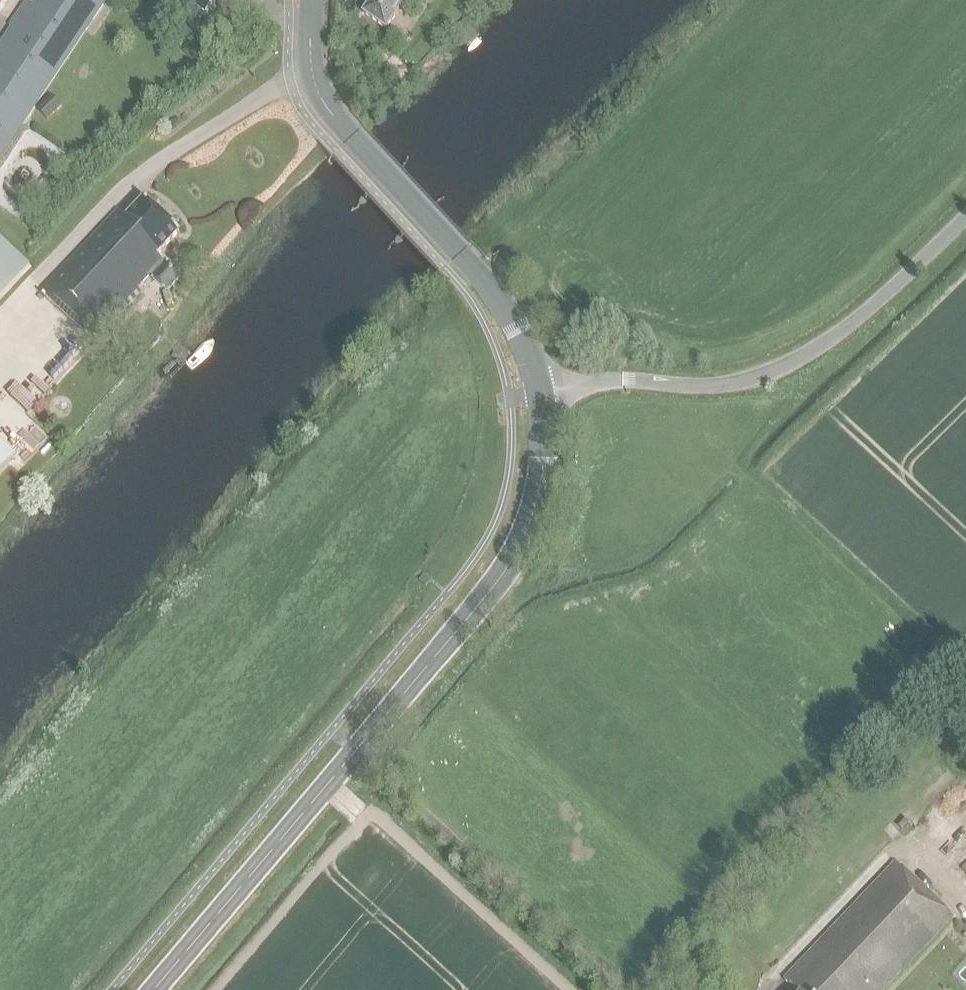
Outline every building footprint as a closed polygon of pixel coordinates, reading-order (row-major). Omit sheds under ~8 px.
[(22,125),(106,0),(34,0),(30,6),(25,2),(8,26),(14,29),(0,50),(0,110),(22,125)] [(363,12),(385,27),(404,0),(371,0),(363,12)] [(51,96),(36,109),(46,120),(61,107),(51,96)] [(164,292),(169,287),(179,276),(156,255),(178,232),(143,200),(126,218),(116,209),(38,293),(92,343),(146,286),(142,282),(148,276),(164,292)] [(0,239),(0,296),(29,266),(0,239)] [(14,404),(8,412),(32,432),(38,424),(14,404)] [(13,457),(0,445),(0,472),(13,457)] [(951,919),(893,864),(783,979),(793,989),(884,989),(951,919)]
